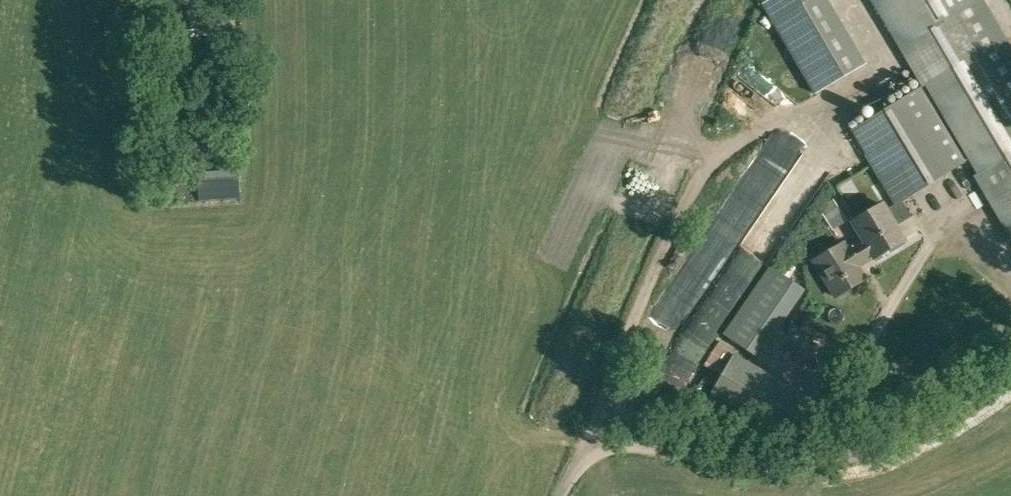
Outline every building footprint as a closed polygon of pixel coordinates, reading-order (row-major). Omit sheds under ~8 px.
[(815,92),(867,61),(831,0),(761,0),(760,1),(815,92)] [(903,43),(926,83),(981,175),(1010,227),(1010,49),(1004,37),(982,0),(877,0),(903,43)] [(791,110),(802,99),(759,60),(752,68),(761,76),(758,80),(791,110)] [(896,201),(902,198),(965,161),(920,87),(852,127),(896,201)] [(902,198),(896,201),(886,207),(882,201),(852,219),(863,237),(874,255),(874,256),(904,238),(896,224),(912,214),(902,198)] [(874,255),(863,237),(847,246),(843,240),(814,258),(836,295),(865,277),(858,264),(874,255)] [(724,334),(757,356),(803,290),(770,267),(724,334)] [(706,404),(788,450),(818,399),(735,352),(706,404)]
